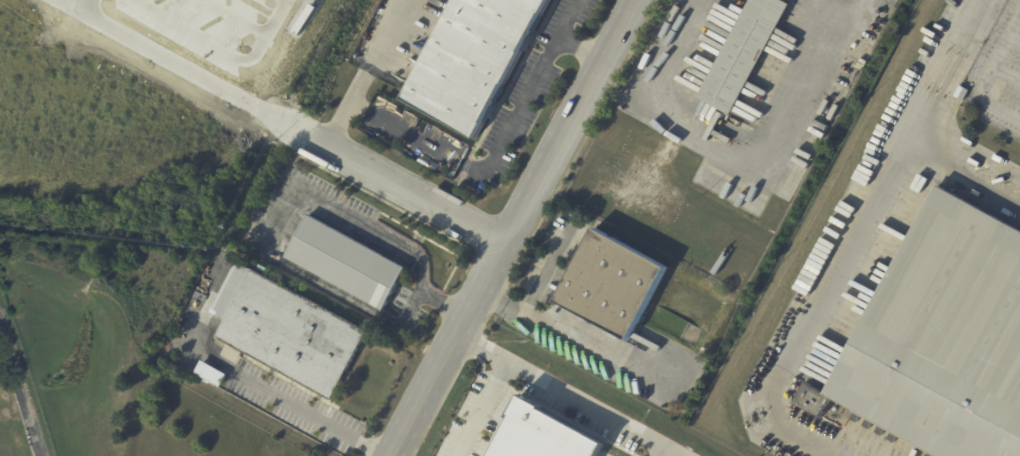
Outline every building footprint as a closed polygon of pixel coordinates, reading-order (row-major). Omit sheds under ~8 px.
[(403,100),(457,0),(551,0),(476,140),(403,100)] [(698,98),(751,0),(782,0),(791,5),(733,112),(731,116),(698,98)] [(866,60),(868,62),(864,68),(863,67),(862,70),(856,67),(861,58),(866,60)] [(969,90),(963,100),(954,95),(960,85),(969,90)] [(937,183),(1019,228),(1019,455),(931,455),(852,413),(853,410),(830,398),(819,417),(794,403),(805,382),(824,393),(937,183)] [(382,256),(407,269),(384,311),(286,258),(309,216),(382,256)] [(595,228),(668,268),(628,342),(555,302),(594,228),(595,228)] [(347,371),(331,401),(217,338),(227,321),(215,314),(242,264),(368,333),(347,371)] [(605,443),(598,455),(490,455),(510,418),(508,417),(520,395),(542,407),(541,408),(605,443)]
